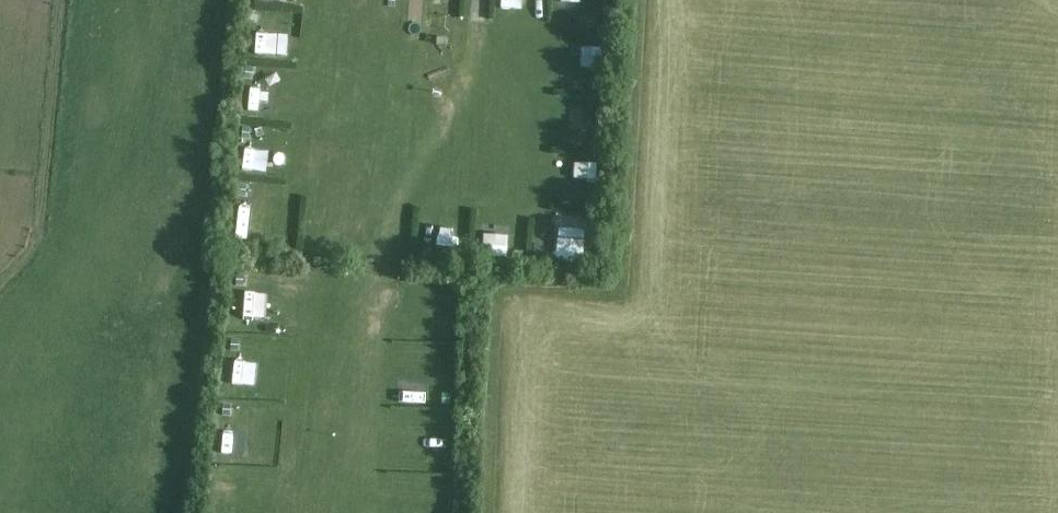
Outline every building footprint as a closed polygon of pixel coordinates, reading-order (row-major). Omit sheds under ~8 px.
[(248,14),(247,22),(256,24),(257,15),(248,14)] [(571,33),(571,70),(596,70),(595,33),(571,33)] [(245,67),(243,78),(251,79),(253,68),(245,67)] [(593,79),(592,90),(600,90),(601,79),(593,79)] [(567,128),(581,130),(584,108),(570,106),(567,128)] [(243,127),(241,138),(249,139),(250,128),(243,127)] [(262,162),(264,140),(241,139),(239,160),(262,162)] [(576,179),(576,152),(554,151),(554,168),(563,168),(563,179),(576,179)] [(239,184),(237,195),(245,196),(246,185),(239,184)] [(236,197),(235,220),(255,221),(257,198),(236,197)] [(566,207),(564,232),(588,233),(590,209),(566,207)] [(432,216),(431,233),(463,235),(463,217),(432,216)] [(534,244),(532,256),(542,257),(544,246),(534,244)] [(514,250),(513,259),(522,261),(523,251),(514,250)] [(236,273),(235,286),(242,286),(243,274),(236,273)] [(230,339),(229,349),(237,350),(238,340),(230,339)] [(450,394),(442,394),(442,404),(449,404),(450,394)] [(222,404),(222,415),(230,416),(231,404),(222,404)]
